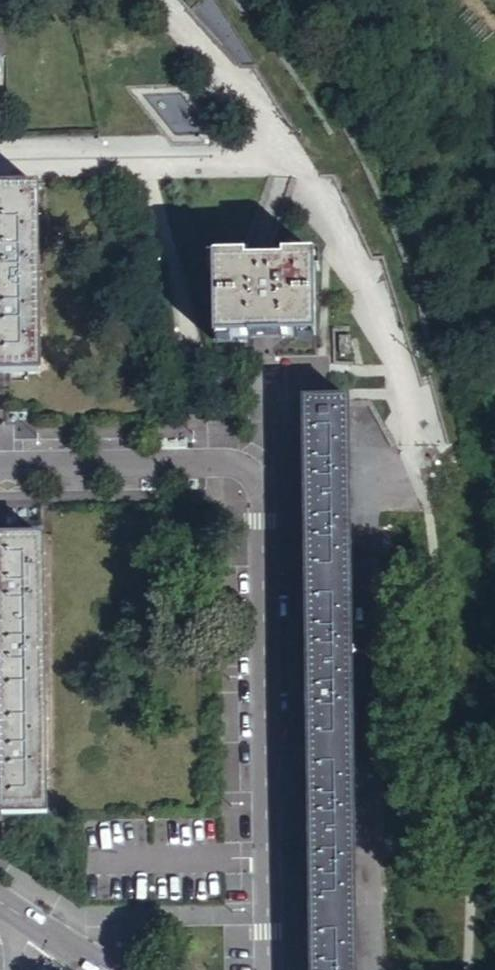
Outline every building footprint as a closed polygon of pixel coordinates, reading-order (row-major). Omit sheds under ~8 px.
[(38,366),(36,189),(0,189),(0,366),(38,366)] [(216,258),(217,337),(281,337),(316,337),(315,257),(285,257),(285,264),(248,264),(248,258),(216,258)] [(306,426),(310,756),(313,923),(314,969),(359,969),(350,403),(306,404),(306,426)] [(0,538),(4,815),(50,815),(45,537),(0,538)]
